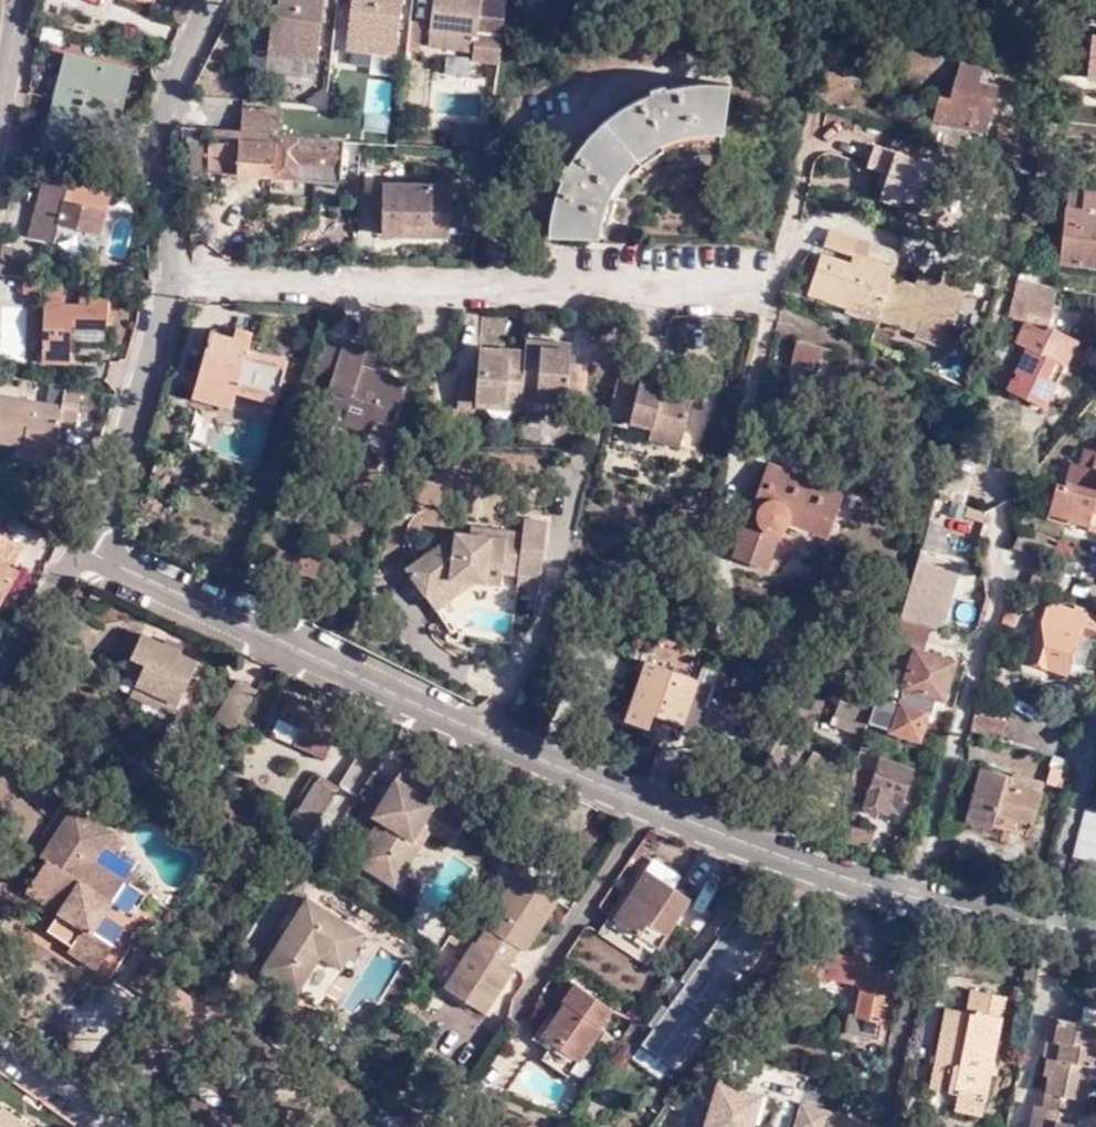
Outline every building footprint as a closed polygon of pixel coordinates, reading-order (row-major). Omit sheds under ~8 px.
[(316,60),(324,0),(278,0),(271,54),(316,60)] [(395,55),(402,0),(352,0),(345,49),(368,52),(395,55)] [(498,64),(506,0),(505,0),(434,0),(431,29),(475,34),(474,48),(472,62),(498,64)] [(428,44),(474,48),(475,34),(431,29),(428,44)] [(1082,60),(1088,61),(1092,39),(1085,39),(1082,60)] [(1092,39),(1088,61),(1085,81),(1095,83),(1095,40),(1092,39)] [(395,55),(368,52),(365,70),(393,74),(395,55)] [(62,70),(55,97),(112,112),(123,70),(74,56),(69,72),(62,70)] [(953,101),(943,99),(936,122),(984,135),(995,89),(978,85),(982,71),(962,67),(953,101)] [(547,213),(542,232),(591,240),(600,213),(602,206),(608,196),(614,186),(624,174),(636,163),(643,159),(654,152),(662,147),(672,142),(690,136),(709,132),(718,131),(717,85),(697,86),(683,88),(660,92),(636,101),(626,106),(600,126),(592,135),(580,148),(569,163),(564,171),(557,184),(553,196),(547,213)] [(112,112),(55,97),(47,128),(54,129),(50,145),(100,158),(112,112)] [(243,107),(241,130),(279,133),(282,110),(243,107)] [(217,134),(201,132),(197,175),(213,176),(214,172),(217,134)] [(344,143),(217,134),(214,172),(341,182),(344,143)] [(1057,150),(1040,147),(1037,162),(1053,166),(1057,150)] [(917,209),(931,168),(869,148),(862,169),(877,174),(873,188),(879,190),(877,195),(897,202),(917,209)] [(67,183),(69,172),(44,166),(26,236),(50,244),(56,224),(98,235),(109,195),(67,183)] [(402,222),(449,224),(451,185),(383,181),(383,193),(381,217),(380,233),(401,234),(402,222)] [(1081,182),(1077,201),(1066,254),(1095,260),(1095,185),(1081,182)] [(373,216),(381,217),(383,193),(375,194),(373,216)] [(897,202),(877,195),(874,203),(895,209),(897,202)] [(448,236),(449,224),(402,222),(401,234),(448,236)] [(853,233),(823,224),(817,241),(846,251),(847,250),(853,233)] [(893,246),(853,233),(847,250),(856,252),(863,255),(864,249),(889,257),(893,246)] [(11,261),(12,249),(0,249),(0,261),(11,261)] [(943,341),(948,325),(960,287),(969,288),(973,272),(940,262),(935,278),(927,276),(924,284),(910,279),(887,272),(890,263),(863,255),(856,252),(852,262),(815,250),(803,290),(842,303),(840,308),(872,318),(872,319),(943,341)] [(995,282),(1002,259),(994,258),(987,280),(995,282)] [(0,261),(0,273),(24,274),(24,275),(25,262),(11,261),(0,261)] [(1018,267),(1008,304),(1024,312),(1014,332),(1025,338),(1005,378),(1043,397),(1076,330),(1048,316),(1059,278),(1018,267)] [(913,271),(910,279),(924,284),(927,276),(913,271)] [(24,275),(24,274),(21,306),(44,307),(40,359),(68,360),(72,327),(105,328),(107,300),(90,299),(90,304),(60,302),(62,276),(24,275)] [(213,328),(199,380),(238,391),(240,386),(281,396),(292,357),(252,347),(254,339),(213,328)] [(1025,338),(1014,332),(994,372),(1005,378),(1025,338)] [(825,343),(800,336),(794,357),(819,364),(825,343)] [(342,346),(324,340),(311,383),(328,389),(319,418),(371,434),(375,420),(392,426),(406,381),(362,367),(368,348),(344,340),(342,346)] [(574,363),(575,345),(528,341),(528,353),(482,349),(479,380),(462,378),(460,411),(477,413),(478,404),(524,409),(525,398),(570,402),(571,398),(589,400),(592,366),(574,363)] [(639,384),(619,380),(609,418),(652,428),(649,439),(681,447),(694,393),(641,379),(639,384)] [(235,405),(238,391),(199,380),(194,395),(235,405)] [(66,386),(63,407),(0,397),(0,442),(25,447),(26,443),(58,448),(62,426),(79,429),(86,389),(66,386)] [(1070,471),(1059,470),(1056,491),(1041,490),(1037,522),(1063,525),(1062,529),(1084,532),(1085,528),(1095,530),(1095,432),(1087,431),(1084,456),(1081,472),(1070,471)] [(55,463),(58,448),(26,443),(25,447),(24,458),(55,463)] [(1072,455),(1070,471),(1081,472),(1084,456),(1072,455)] [(761,472),(753,489),(730,548),(762,562),(777,525),(784,518),(788,515),(825,528),(841,485),(767,457),(761,472)] [(745,486),(753,489),(761,472),(752,468),(745,486)] [(990,521),(970,514),(967,523),(987,530),(990,521)] [(958,520),(945,516),(941,531),(954,535),(958,520)] [(525,534),(519,575),(540,577),(547,521),(526,518),(525,534)] [(494,537),(507,539),(503,573),(501,584),(518,585),(519,575),(525,534),(494,530),(494,537)] [(456,532),(406,567),(426,596),(450,578),(479,582),(501,584),(503,573),(507,539),(494,537),(456,532)] [(0,535),(0,596),(16,569),(11,566),(22,546),(0,535)] [(1049,548),(1019,537),(1012,552),(1034,559),(1043,562),(1049,548)] [(918,551),(899,618),(930,628),(938,630),(957,566),(918,551)] [(540,577),(519,575),(518,585),(538,588),(540,577)] [(450,578),(426,596),(437,612),(479,582),(450,578)] [(1046,600),(1028,659),(1068,671),(1083,622),(1095,626),(1095,613),(1086,609),(1084,612),(1046,600)] [(930,628),(899,618),(895,636),(925,646),(930,628)] [(119,650),(131,656),(142,634),(129,628),(119,650)] [(146,662),(141,674),(136,685),(178,704),(184,693),(199,662),(180,653),(181,651),(142,634),(131,656),(146,662)] [(895,636),(890,653),(904,657),(907,649),(914,651),(923,654),(925,646),(895,636)] [(923,654),(914,651),(898,704),(877,697),(872,713),(869,725),(919,739),(925,718),(930,719),(937,699),(942,701),(953,663),(923,654)] [(626,719),(647,726),(651,712),(682,723),(698,679),(645,660),(626,719)] [(240,679),(215,717),(231,728),(257,689),(240,679)] [(715,685),(698,679),(682,723),(680,730),(697,734),(715,685)] [(339,722),(286,698),(279,714),(302,724),(294,741),(324,755),(339,722)] [(1005,717),(976,708),(971,728),(1000,736),(1005,717)] [(680,730),(682,723),(651,712),(647,726),(677,736),(680,730)] [(302,724),(279,714),(271,731),(294,741),(302,724)] [(782,733),(767,763),(789,774),(805,745),(782,733)] [(867,758),(877,762),(878,759),(880,755),(862,750),(857,766),(863,767),(867,758)] [(815,752),(808,769),(846,794),(853,777),(815,752)] [(878,759),(877,762),(861,807),(863,811),(875,816),(880,813),(882,809),(887,796),(903,802),(914,770),(878,759)] [(354,859),(384,879),(398,857),(393,854),(405,836),(419,846),(430,830),(449,842),(464,819),(436,801),(444,789),(405,764),(382,799),(389,804),(379,820),(354,859)] [(1019,819),(1036,824),(1045,791),(1012,782),(1014,776),(982,767),(967,814),(1017,828),(1019,819)] [(288,825),(306,837),(337,789),(317,777),(288,825)] [(899,815),(903,802),(887,796),(882,809),(899,815)] [(372,815),(379,820),(389,804),(382,799),(372,815)] [(1066,853),(1095,861),(1095,810),(1079,805),(1066,853)] [(20,895),(52,917),(87,864),(106,836),(67,810),(34,860),(40,864),(20,895)] [(1033,833),(1036,824),(1019,819),(1017,828),(1033,833)] [(395,885),(419,846),(405,836),(393,854),(398,857),(384,879),(395,885)] [(529,856),(516,847),(511,855),(514,866),(519,869),(529,856)] [(52,917),(41,934),(64,949),(61,953),(90,972),(105,949),(85,936),(118,885),(87,864),(52,917)] [(647,867),(619,910),(617,911),(630,920),(614,942),(646,964),(690,897),(647,867)] [(443,986),(483,1012),(512,967),(507,964),(519,947),(523,950),(556,899),(546,892),(548,889),(549,879),(542,875),(533,879),(531,883),(518,874),(484,924),(486,925),(474,942),(472,941),(465,953),(443,986)] [(326,948),(346,961),(363,935),(307,899),(260,970),(296,993),(320,957),(326,948)] [(669,1064),(683,1045),(771,926),(740,903),(728,918),(724,915),(714,929),(719,933),(695,966),(690,962),(681,974),(686,979),(662,1010),(658,1007),(647,1021),(653,1025),(640,1043),(669,1064)] [(597,931),(614,942),(630,920),(617,911),(619,910),(614,907),(597,931)] [(465,953),(472,941),(454,930),(447,941),(465,953)] [(340,970),(346,961),(326,948),(320,957),(340,970)] [(157,957),(154,962),(162,968),(166,963),(157,957)] [(855,1015),(881,1020),(891,973),(864,968),(855,1014),(855,1015)] [(554,1015),(542,1033),(553,1042),(547,1047),(541,1057),(566,1075),(601,1026),(598,1023),(610,1007),(574,981),(561,1000),(564,1002),(570,1006),(561,1019),(554,1015)] [(959,1095),(985,1101),(1007,999),(973,991),(968,1014),(948,1009),(932,1089),(959,1095)] [(172,993),(149,1028),(182,1051),(205,1015),(172,993)] [(623,1015),(632,1022),(643,1006),(634,999),(623,1015)] [(570,1006),(564,1002),(554,1015),(561,1019),(570,1006)] [(876,1041),(881,1020),(855,1015),(855,1014),(850,1013),(846,1033),(876,1041)] [(1091,1120),(1095,1103),(1087,1101),(1092,1083),(1087,1081),(1090,1069),(1095,1070),(1095,1049),(1093,1048),(1095,1033),(1095,1027),(1051,1017),(1043,1055),(1047,1056),(1042,1076),(1048,1078),(1041,1107),(1033,1105),(1028,1126),(1095,1126),(1095,1121),(1091,1120)] [(531,1036),(547,1047),(553,1042),(542,1033),(536,1030),(531,1036)] [(598,1039),(612,1049),(618,1042),(604,1031),(598,1039)] [(761,1096),(733,1088),(736,1079),(718,1074),(703,1126),(752,1126),(761,1096)] [(981,1118),(985,1101),(959,1095),(956,1112),(981,1118)] [(800,1103),(793,1126),(864,1126),(828,1118),(829,1111),(800,1103)]
